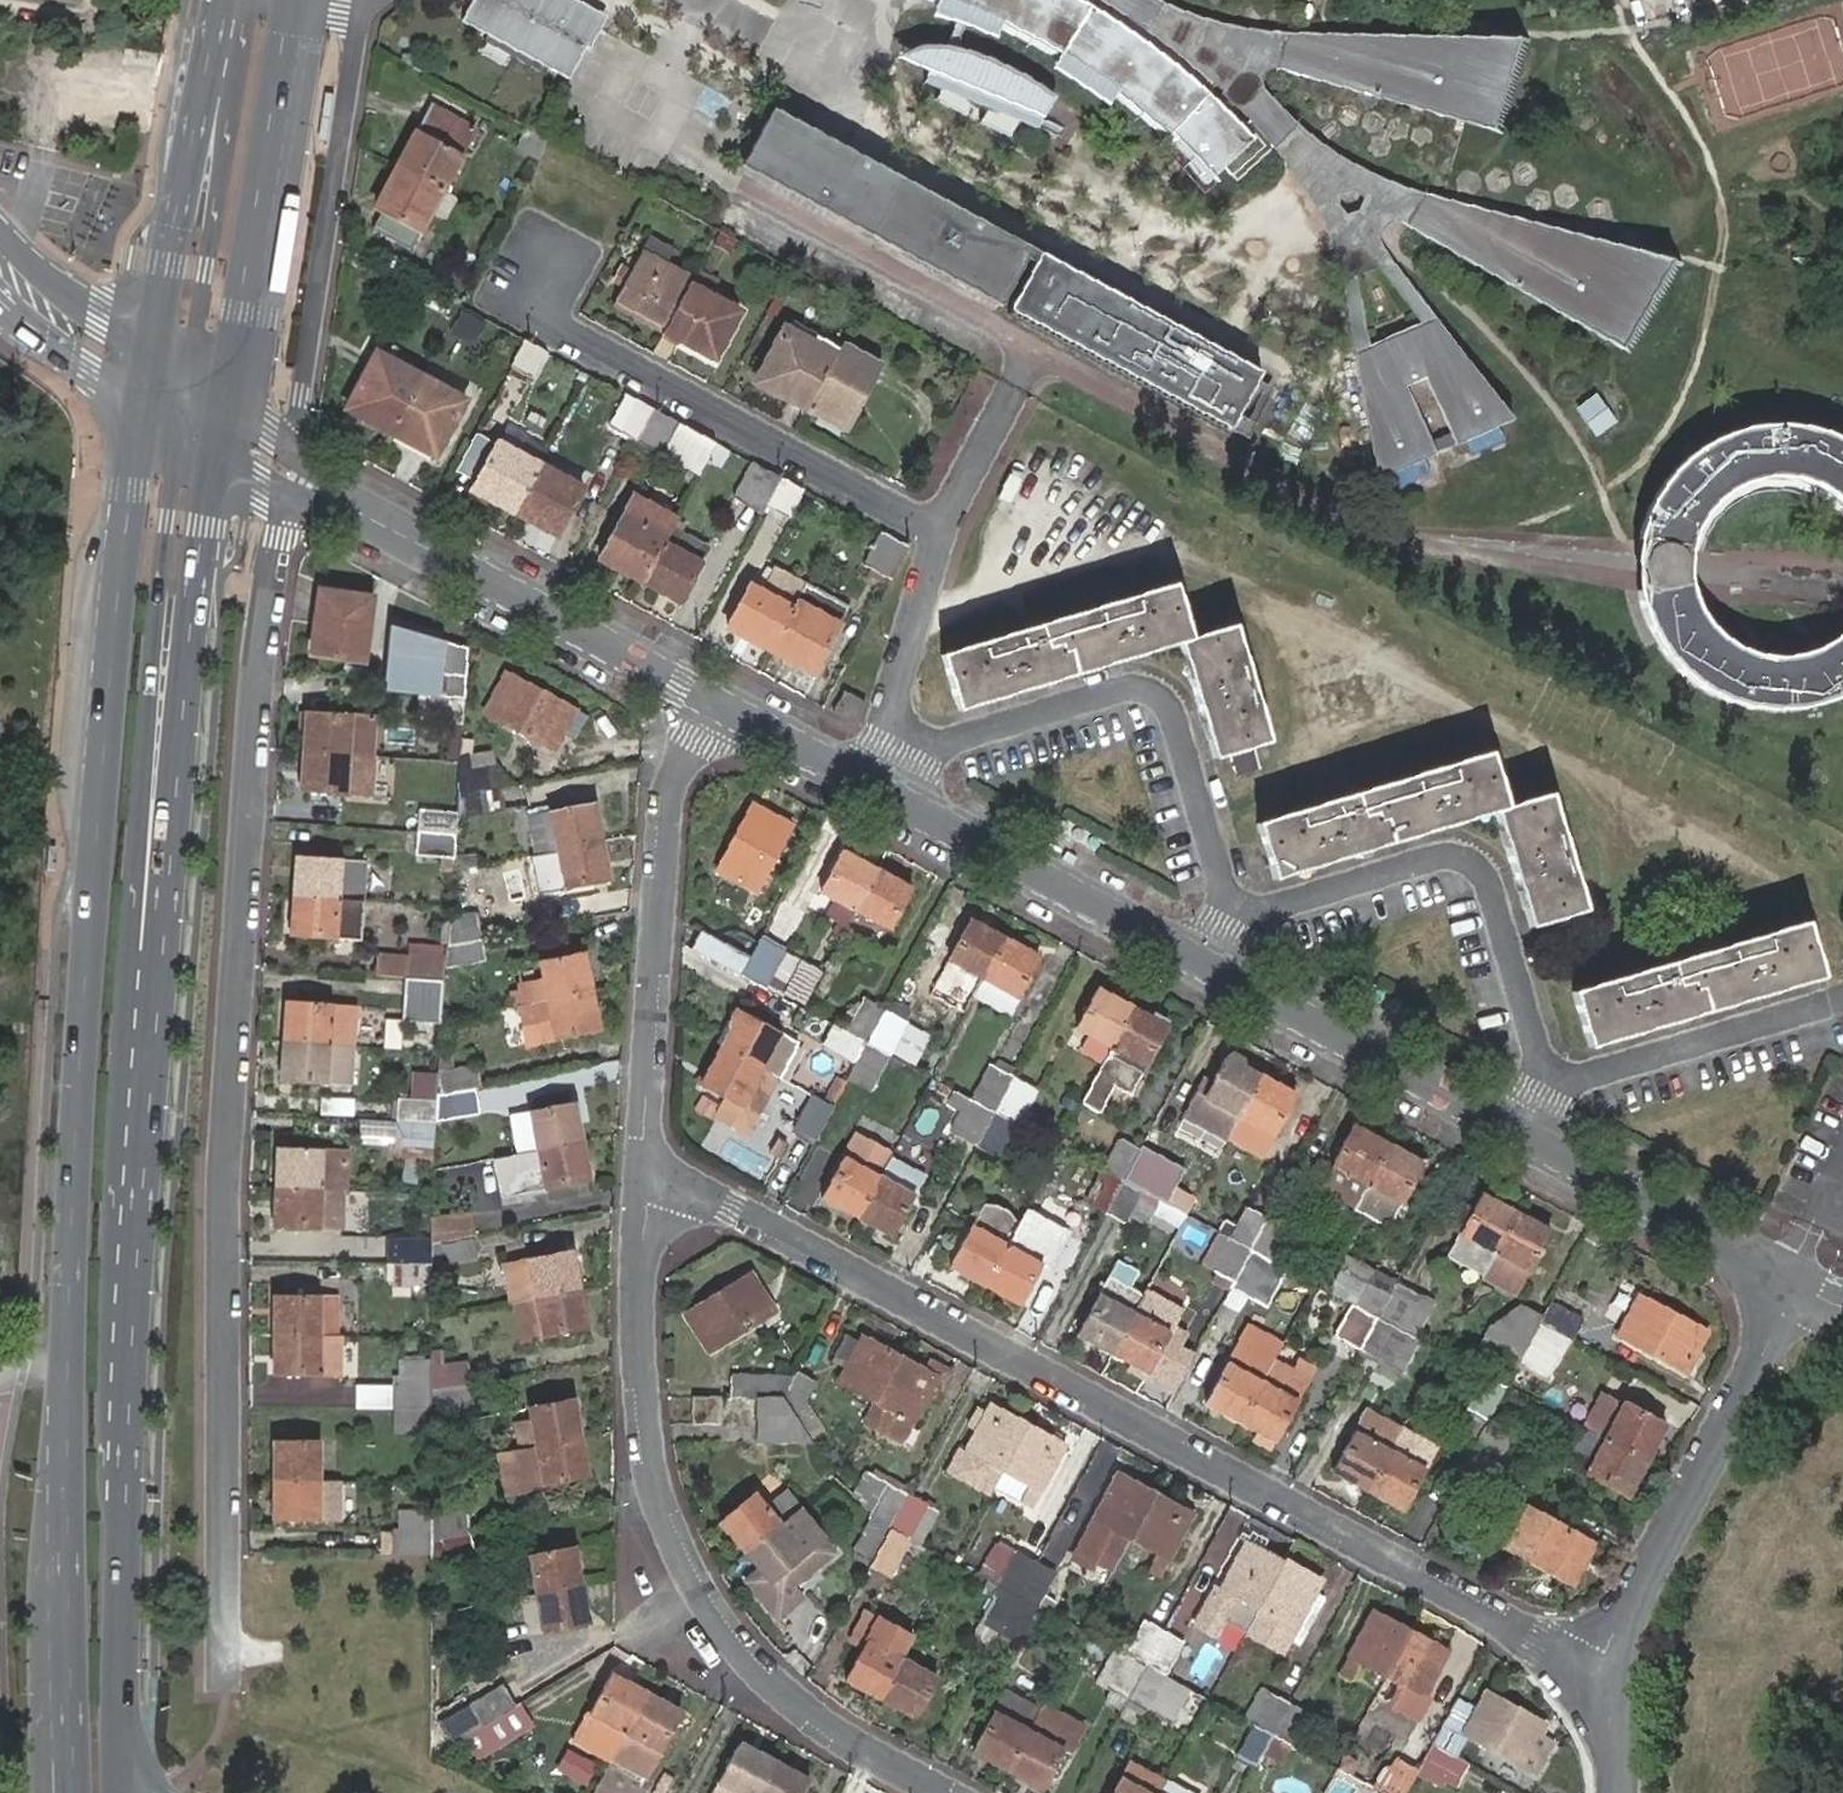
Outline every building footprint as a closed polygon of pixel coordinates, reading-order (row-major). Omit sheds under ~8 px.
[(459,21),(567,79),(597,22),(571,8),(573,4),(565,0),(471,0),(459,21)] [(573,4),(571,8),(597,22),(604,10),(585,0),(565,0),(573,4)] [(994,10),(1027,25),(1060,42),(1121,81),(1160,110),(1179,126),(1223,78),(1215,70),(1203,61),(1191,51),(1180,42),(1168,33),(1156,25),(1143,16),(1131,7),(1120,0),(970,0),(994,10)] [(1131,7),(1143,16),(1156,25),(1168,33),(1180,42),(1191,51),(1203,61),(1215,70),(1223,78),(1296,167),(1323,208),(1338,233),(1346,250),(1356,284),(1369,379),(1380,376),(1365,275),(1387,264),(1449,346),(1456,340),(1397,261),(1393,252),(1391,243),(1391,234),(1392,227),(1396,222),(1402,219),(1411,220),(1417,223),(1435,194),(1403,184),(1336,144),(1294,112),(1273,90),(1268,81),(1268,75),(1273,68),(1280,65),(1286,66),(1292,68),(1301,35),(1283,32),(1197,14),(1169,0),(1120,0),(1131,7)] [(1538,41),(1301,35),(1292,68),(1512,134),(1538,41)] [(940,93),(953,61),(932,54),(923,86),(940,93)] [(1016,125),(1030,92),(953,61),(940,93),(936,104),(964,115),(972,93),(990,100),(982,123),(1012,134),(1016,125)] [(1053,103),(1030,92),(1016,125),(1035,132),(1053,103)] [(432,108),(400,168),(444,192),(476,133),(432,108)] [(961,238),(940,276),(996,306),(1028,250),(769,112),(739,168),(838,221),(857,184),(861,182),(866,180),(870,180),(961,238)] [(444,192),(400,168),(378,210),(383,214),(374,230),(413,252),(446,192),(444,192)] [(857,184),(838,221),(940,276),(961,238),(870,180),(866,180),(861,182),(857,184)] [(1435,194),(1417,223),(1638,351),(1691,259),(1435,194)] [(691,284),(694,278),(640,248),(612,304),(665,332),(691,284)] [(1256,373),(1036,255),(1006,311),(1226,430),(1256,373)] [(1380,376),(1369,379),(1383,477),(1440,454),(1435,443),(1457,436),(1462,446),(1518,422),(1456,340),(1449,346),(1387,264),(1365,275),(1380,376)] [(738,309),(691,284),(665,332),(712,357),(738,309)] [(807,408),(840,348),(816,335),(811,343),(784,328),(758,381),(807,408)] [(547,354),(523,342),(510,367),(532,379),(547,354)] [(807,408),(807,409),(845,430),(879,366),(841,346),(840,348),(807,408)] [(349,409),(393,435),(424,378),(379,353),(349,409)] [(424,378),(393,435),(436,458),(466,401),(424,378)] [(610,422),(638,438),(652,410),(624,395),(610,422)] [(716,444),(652,410),(638,438),(701,472),(716,444)] [(1837,435),(1825,430),(1800,424),(1775,423),(1749,426),(1724,434),(1713,439),(1691,453),(1681,462),(1664,481),(1651,503),(1646,515),(1638,539),(1690,550),(1698,526),(1706,512),(1717,500),(1730,490),(1752,479),(1768,476),(1785,475),(1808,480),(1816,483),(1830,491),(1842,501),(1842,438),(1837,435)] [(497,507),(514,516),(541,466),(496,442),(474,483),(502,498),(497,507)] [(759,518),(763,510),(780,479),(751,463),(729,503),(759,518)] [(541,466),(514,516),(531,525),(536,516),(562,530),(583,489),(541,466)] [(786,522),(802,490),(780,479),(763,510),(786,522)] [(470,492),(497,507),(502,498),(474,483),(470,492)] [(599,560),(642,583),(673,525),(676,520),(634,498),(599,560)] [(536,516),(531,525),(558,539),(562,530),(536,516)] [(673,525),(642,583),(680,604),(711,546),(673,525)] [(863,566),(894,583),(912,549),(882,533),(863,566)] [(732,632),(771,652),(776,644),(805,588),(777,573),(765,594),(753,589),(732,632)] [(361,663),(369,600),(347,597),(348,588),(322,585),(312,658),(361,663)] [(850,607),(807,585),(805,588),(776,644),(820,667),(850,607)] [(1682,585),(1669,587),(1671,595),(1674,605),(1678,614),(1683,623),(1685,627),(1696,620),(1694,616),(1686,601),(1682,585)] [(1669,587),(1639,593),(1641,603),(1649,628),(1662,650),(1679,670),(1689,678),(1710,693),(1734,702),(1759,709),(1784,710),(1810,707),(1835,699),(1842,695),(1842,643),(1841,645),(1834,650),(1826,655),(1809,661),(1783,666),(1756,663),(1732,654),(1717,644),(1710,638),(1696,620),(1685,627),(1683,623),(1678,614),(1674,605),(1671,595),(1669,587)] [(944,660),(959,713),(1183,649),(1218,763),(1272,748),(1239,633),(1195,645),(1180,589),(944,660)] [(393,629),(385,692),(426,697),(466,702),(468,649),(393,629)] [(776,644),(771,652),(815,675),(820,667),(776,644)] [(485,715),(553,754),(575,711),(507,674),(485,715)] [(466,702),(426,697),(425,721),(465,725),(466,702)] [(307,714),(305,753),(374,758),(377,718),(307,714)] [(374,758),(305,753),(303,794),(371,799),(374,758)] [(463,759),(461,795),(500,788),(496,767),(472,771),(470,758),(463,759)] [(1278,883),(1495,818),(1533,930),(1586,915),(1551,800),(1507,813),(1490,758),(1260,829),(1278,883)] [(526,783),(500,789),(504,810),(530,805),(526,783)] [(461,795),(459,816),(459,818),(504,810),(500,789),(500,788),(461,795)] [(538,855),(559,851),(602,843),(595,805),(531,817),(538,855)] [(752,805),(717,872),(758,894),(792,827),(752,805)] [(420,813),(419,834),(457,837),(459,818),(459,816),(420,813)] [(457,837),(419,834),(417,857),(456,860),(457,837)] [(602,843),(559,851),(565,890),(610,881),(602,843)] [(857,914),(878,874),(842,855),(821,895),(836,903),(826,922),(846,933),(857,914)] [(298,862),(297,897),(340,900),(342,864),(342,863),(298,862)] [(365,865),(342,864),(340,900),(363,902),(365,865)] [(912,893),(878,874),(857,914),(891,932),(912,893)] [(340,900),(297,897),(295,939),(365,944),(368,902),(363,902),(340,900)] [(479,911),(452,916),(450,945),(483,939),(479,911)] [(713,915),(703,931),(726,944),(734,928),(713,915)] [(950,963),(985,981),(1006,942),(971,923),(950,963)] [(1591,1050),(1823,982),(1806,927),(1575,996),(1591,1050)] [(692,951),(743,978),(753,958),(726,944),(703,931),(692,951)] [(753,958),(743,978),(766,990),(786,950),(763,938),(753,958)] [(450,945),(449,960),(448,969),(487,962),(482,940),(450,945)] [(1006,942),(985,981),(1019,1000),(1040,960),(1006,942)] [(792,953),(786,950),(766,990),(772,994),(792,953)] [(523,988),(526,1006),(527,1006),(550,1002),(593,994),(586,954),(543,963),(547,984),(523,988)] [(410,958),(409,980),(448,982),(448,969),(449,960),(410,958)] [(985,981),(950,963),(940,978),(976,998),(985,981)] [(448,982),(409,980),(407,1003),(446,1006),(448,982)] [(1019,1000),(985,981),(976,998),(1011,1017),(1019,1000)] [(1111,1050),(1132,1010),(1098,991),(1076,1031),(1111,1050)] [(600,1030),(593,994),(550,1002),(557,1040),(600,1030)] [(869,1046),(888,1011),(868,1000),(849,1035),(869,1046)] [(550,1002),(527,1006),(534,1044),(557,1040),(550,1002)] [(289,1005),(287,1043),(355,1048),(358,1009),(289,1005)] [(1168,1029),(1132,1010),(1111,1050),(1083,1101),(1102,1111),(1113,1089),(1131,1100),(1168,1029)] [(777,1077),(781,1079),(799,1043),(741,1011),(722,1047),(777,1077)] [(869,1046),(888,1056),(907,1021),(888,1011),(869,1046)] [(930,1033),(907,1021),(888,1056),(913,1069),(930,1033)] [(857,1067),(869,1046),(849,1035),(836,1028),(825,1049),(857,1067)] [(355,1048),(287,1043),(284,1084),(353,1088),(355,1048)] [(870,1091),(888,1056),(869,1046),(857,1067),(850,1079),(870,1091)] [(777,1077),(722,1047),(701,1087),(728,1101),(718,1118),(747,1134),(777,1077)] [(1232,1136),(1262,1079),(1244,1069),(1243,1062),(1232,1056),(1226,1060),(1211,1086),(1207,1095),(1200,1091),(1186,1118),(1229,1140),(1232,1136)] [(992,1066),(973,1102),(996,1114),(1015,1078),(992,1066)] [(442,1076),(441,1096),(479,1089),(484,1088),(481,1068),(442,1076)] [(1037,1090),(1015,1078),(996,1114),(1018,1125),(1037,1090)] [(1296,1098),(1262,1079),(1232,1136),(1267,1155),(1275,1137),(1296,1098)] [(1211,1086),(1204,1083),(1200,1091),(1207,1095),(1211,1086)] [(441,1096),(440,1105),(439,1121),(483,1112),(479,1089),(441,1096)] [(973,1102),(955,1092),(947,1105),(963,1113),(952,1136),(977,1149),(996,1114),(973,1102)] [(815,1144),(835,1108),(814,1097),(795,1133),(815,1144)] [(400,1103),(399,1125),(439,1127),(439,1121),(440,1105),(400,1103)] [(531,1113),(538,1152),(584,1143),(577,1105),(531,1113)] [(996,1114),(977,1149),(999,1161),(1018,1125),(996,1114)] [(439,1127),(399,1125),(398,1149),(437,1152),(439,1127)] [(1366,1188),(1387,1147),(1353,1128),(1331,1169),(1366,1188)] [(880,1178),(892,1155),(857,1135),(823,1198),(858,1218),(880,1178)] [(1124,1183),(1140,1151),(1119,1140),(1103,1172),(1124,1183)] [(584,1143),(538,1152),(543,1177),(546,1189),(592,1180),(584,1143)] [(1366,1188),(1353,1213),(1380,1227),(1394,1221),(1423,1166),(1387,1147),(1366,1188)] [(279,1151),(279,1190),(322,1192),(324,1154),(279,1151)] [(1159,1161),(1140,1151),(1124,1183),(1142,1192),(1159,1161)] [(543,1177),(538,1152),(515,1156),(520,1181),(543,1177)] [(347,1155),(324,1154),(322,1192),(346,1193),(347,1155)] [(1124,1183),(1103,1172),(1086,1204),(1106,1215),(1124,1183)] [(915,1197),(880,1178),(858,1218),(894,1237),(915,1197)] [(1124,1183),(1106,1215),(1125,1225),(1142,1192),(1124,1183)] [(322,1192),(279,1190),(278,1233),(321,1235),(322,1192)] [(1485,1278),(1518,1217),(1481,1196),(1447,1258),(1485,1278)] [(986,1285),(1017,1227),(1010,1212),(995,1205),(982,1207),(951,1267),(986,1285)] [(1252,1251),(1269,1220),(1249,1210),(1238,1230),(1225,1223),(1219,1234),(1221,1235),(1252,1251)] [(434,1223),(434,1245),(474,1238),(471,1216),(434,1223)] [(1551,1234),(1518,1217),(1485,1278),(1519,1296),(1551,1234)] [(1286,1229),(1269,1220),(1252,1251),(1269,1261),(1286,1229)] [(1039,1237),(1018,1226),(1017,1227),(986,1285),(1022,1304),(1042,1266),(1027,1258),(1039,1237)] [(1235,1284),(1252,1251),(1221,1235),(1212,1253),(1224,1259),(1216,1274),(1232,1283),(1235,1284)] [(434,1249),(435,1270),(478,1259),(474,1241),(434,1249)] [(395,1246),(395,1269),(435,1270),(434,1249),(434,1247),(395,1246)] [(516,1303),(581,1292),(573,1251),(514,1263),(500,1265),(507,1305),(516,1303)] [(1252,1251),(1235,1284),(1232,1289),(1249,1298),(1261,1277),(1276,1286),(1285,1269),(1269,1261),(1252,1251)] [(1358,1308),(1373,1277),(1349,1264),(1333,1294),(1343,1299),(1358,1308)] [(435,1270),(395,1269),(395,1290),(435,1292),(435,1270)] [(1373,1277),(1358,1308),(1381,1320),(1399,1285),(1376,1272),(1373,1277)] [(1232,1283),(1216,1274),(1212,1283),(1228,1292),(1232,1283)] [(711,1355),(777,1315),(751,1275),(687,1314),(711,1355)] [(1115,1357),(1145,1299),(1109,1279),(1079,1338),(1115,1357)] [(1399,1285),(1381,1320),(1398,1329),(1411,1336),(1418,1325),(1405,1318),(1417,1294),(1399,1285)] [(587,1330),(581,1292),(516,1303),(524,1343),(587,1330)] [(1180,1352),(1187,1337),(1173,1330),(1181,1313),(1148,1295),(1145,1299),(1115,1357),(1112,1362),(1129,1370),(1131,1366),(1133,1367),(1137,1358),(1152,1365),(1144,1378),(1162,1388),(1167,1378),(1181,1385),(1195,1360),(1180,1352)] [(1620,1337),(1686,1373),(1708,1331),(1641,1296),(1620,1337)] [(277,1297),(278,1338),(340,1339),(340,1299),(277,1297)] [(1358,1308),(1343,1299),(1326,1331),(1341,1340),(1358,1308)] [(1543,1325),(1573,1342),(1583,1323),(1553,1306),(1543,1325)] [(1381,1320),(1358,1308),(1341,1340),(1364,1352),(1381,1320)] [(1381,1320),(1364,1352),(1382,1361),(1398,1329),(1381,1320)] [(1563,1360),(1573,1342),(1543,1325),(1533,1344),(1563,1360)] [(1240,1346),(1274,1364),(1276,1359),(1283,1347),(1248,1329),(1240,1346)] [(1419,1341),(1411,1336),(1398,1329),(1382,1361),(1403,1372),(1419,1341)] [(878,1407),(904,1357),(866,1336),(831,1402),(842,1408),(851,1393),(878,1407)] [(340,1339),(278,1338),(278,1378),(343,1377),(343,1339),(340,1339)] [(1507,1339),(1487,1377),(1509,1389),(1521,1366),(1529,1351),(1507,1339)] [(1551,1382),(1563,1360),(1533,1344),(1529,1351),(1521,1366),(1551,1382)] [(1242,1424),(1274,1364),(1240,1346),(1208,1406),(1242,1424)] [(435,1362),(435,1388),(435,1390),(471,1385),(474,1384),(471,1364),(446,1368),(445,1355),(435,1357),(435,1362)] [(924,1368),(904,1357),(878,1407),(865,1430),(908,1453),(920,1430),(912,1426),(927,1399),(939,1376),(924,1368)] [(1144,1378),(1152,1365),(1137,1358),(1133,1367),(1131,1366),(1129,1370),(1144,1378)] [(929,1359),(924,1368),(939,1376),(927,1399),(934,1403),(950,1371),(929,1359)] [(1274,1364),(1242,1424),(1276,1442),(1305,1389),(1294,1383),(1300,1371),(1276,1359),(1274,1364)] [(435,1388),(435,1362),(399,1361),(400,1388),(435,1388)] [(1305,1389),(1311,1378),(1300,1371),(1294,1383),(1305,1389)] [(798,1372),(795,1378),(783,1400),(795,1417),(813,1379),(798,1372)] [(1509,1389),(1487,1377),(1468,1412),(1490,1424),(1509,1389)] [(783,1400),(795,1378),(743,1378),(742,1400),(756,1400),(783,1400)] [(1176,1396),(1181,1385),(1167,1378),(1162,1388),(1176,1396)] [(435,1390),(435,1410),(435,1416),(475,1408),(471,1385),(435,1390)] [(394,1388),(394,1410),(435,1410),(435,1390),(435,1388),(400,1388),(394,1388)] [(721,1425),(721,1399),(692,1400),(692,1425),(721,1425)] [(795,1417),(783,1400),(756,1400),(757,1443),(813,1443),(795,1417)] [(535,1449),(579,1441),(572,1401),(526,1409),(535,1449)] [(1607,1441),(1648,1463),(1667,1427),(1626,1404),(1607,1441)] [(997,1489),(1030,1425),(993,1405),(967,1454),(961,1451),(951,1471),(993,1495),(997,1489)] [(435,1410),(394,1410),(393,1433),(435,1433),(435,1416),(435,1410)] [(1372,1492),(1404,1431),(1367,1412),(1335,1472),(1372,1492)] [(1068,1446),(1030,1425),(997,1489),(1035,1508),(1068,1446)] [(1437,1449),(1404,1431),(1372,1492),(1404,1509),(1437,1449)] [(1607,1441),(1588,1431),(1570,1464),(1588,1475),(1607,1441)] [(1475,1453),(1506,1470),(1518,1449),(1485,1433),(1475,1453)] [(535,1449),(496,1456),(501,1480),(539,1472),(542,1487),(587,1479),(579,1441),(535,1449)] [(1630,1497),(1648,1463),(1607,1441),(1588,1475),(1630,1497)] [(277,1444),(278,1482),(323,1482),(322,1444),(277,1444)] [(1495,1491),(1506,1470),(1475,1453),(1463,1474),(1495,1491)] [(542,1487),(539,1472),(501,1480),(504,1494),(542,1487)] [(1130,1541),(1156,1493),(1121,1474),(1086,1538),(1097,1544),(1107,1528),(1130,1541)] [(323,1482),(278,1482),(278,1522),(323,1522),(343,1521),(343,1482),(323,1482)] [(891,1485),(876,1515),(893,1529),(911,1496),(891,1485)] [(747,1553),(803,1509),(791,1492),(767,1510),(756,1497),(724,1524),(747,1553)] [(1195,1513),(1156,1493),(1130,1541),(1157,1554),(1148,1572),(1161,1579),(1195,1513)] [(911,1496),(893,1529),(912,1540),(924,1547),(943,1512),(911,1496)] [(436,1533),(436,1540),(471,1534),(466,1509),(436,1515),(436,1533)] [(818,1530),(803,1509),(747,1553),(771,1583),(806,1556),(798,1544),(818,1530)] [(1509,1549),(1576,1585),(1597,1544),(1531,1510),(1509,1549)] [(436,1515),(436,1513),(400,1513),(400,1531),(436,1533),(436,1515)] [(893,1529),(876,1515),(854,1555),(872,1566),(893,1529)] [(893,1529),(872,1566),(892,1576),(912,1540),(893,1529)] [(435,1556),(436,1540),(436,1533),(400,1531),(395,1532),(394,1557),(435,1556)] [(436,1540),(435,1556),(436,1564),(475,1556),(471,1534),(436,1540)] [(1262,1548),(1267,1541),(1255,1535),(1251,1542),(1262,1548)] [(1261,1609),(1286,1561),(1262,1548),(1251,1542),(1249,1541),(1223,1588),(1217,1585),(1195,1625),(1218,1637),(1239,1598),(1261,1609)] [(1001,1545),(983,1579),(1000,1588),(1019,1599),(1037,1564),(1001,1545)] [(530,1557),(537,1596),(583,1587),(576,1547),(530,1557)] [(1324,1581),(1286,1561),(1261,1609),(1247,1634),(1286,1654),(1291,1645),(1301,1651),(1328,1600),(1317,1595),(1324,1581)] [(1057,1575),(1037,1564),(1019,1599),(1050,1615),(1057,1604),(1046,1596),(1057,1575)] [(583,1587),(537,1596),(544,1635),(590,1625),(583,1587)] [(1019,1599),(1000,1588),(981,1625),(999,1635),(1019,1599)] [(1050,1615),(1019,1599),(999,1635),(1019,1645),(1033,1620),(1045,1626),(1050,1615)] [(852,1635),(863,1640),(880,1606),(868,1601),(852,1635)] [(1389,1677),(1414,1630),(1377,1610),(1343,1674),(1354,1679),(1363,1663),(1389,1677)] [(1145,1622),(1126,1656),(1148,1668),(1166,1633),(1145,1622)] [(883,1624),(871,1646),(903,1663),(914,1642),(883,1624)] [(1450,1650),(1414,1630),(1389,1677),(1413,1689),(1405,1706),(1421,1714),(1430,1698),(1426,1696),(1450,1650)] [(1166,1677),(1186,1643),(1166,1633),(1148,1668),(1166,1677)] [(882,1701),(903,1663),(871,1646),(850,1684),(882,1701)] [(1148,1668),(1126,1656),(1108,1689),(1130,1701),(1148,1668)] [(939,1682),(903,1663),(882,1701),(919,1720),(939,1682)] [(1148,1668),(1130,1701),(1175,1725),(1193,1692),(1166,1677),(1148,1668)] [(576,1740),(611,1759),(648,1693),(612,1673),(576,1740)] [(454,1746),(485,1727),(518,1708),(504,1686),(441,1724),(454,1746)] [(1008,1770),(1041,1708),(1008,1692),(976,1752),(1008,1770)] [(648,1693),(611,1759),(645,1778),(662,1749),(663,1750),(684,1711),(648,1693)] [(1468,1732),(1540,1772),(1556,1745),(1545,1739),(1552,1725),(1489,1693),(1468,1732)] [(1274,1694),(1256,1726),(1275,1737),(1293,1703),(1274,1694)] [(1293,1703),(1275,1737),(1294,1747),(1312,1713),(1293,1703)] [(1041,1708),(1008,1770),(1044,1789),(1065,1751),(1071,1754),(1084,1729),(1042,1706),(1041,1708)] [(518,1708),(485,1727),(496,1745),(529,1727),(518,1708)] [(1275,1737),(1256,1726),(1239,1760),(1257,1769),(1266,1754),(1275,1737)] [(1469,1740),(1445,1726),(1434,1747),(1458,1760),(1469,1740)] [(1294,1747),(1275,1737),(1266,1754),(1284,1764),(1294,1747)] [(775,1762),(740,1742),(718,1784),(714,1792),(758,1792),(775,1762)] [(1456,1782),(1466,1764),(1458,1760),(1434,1747),(1424,1764),(1456,1782)] [(1162,1792),(1136,1778),(1145,1762),(1134,1756),(1114,1792),(1162,1792)] [(1382,1792),(1409,1792),(1421,1771),(1400,1758),(1382,1792)] [(758,1792),(804,1792),(810,1781),(775,1762),(758,1792)]
